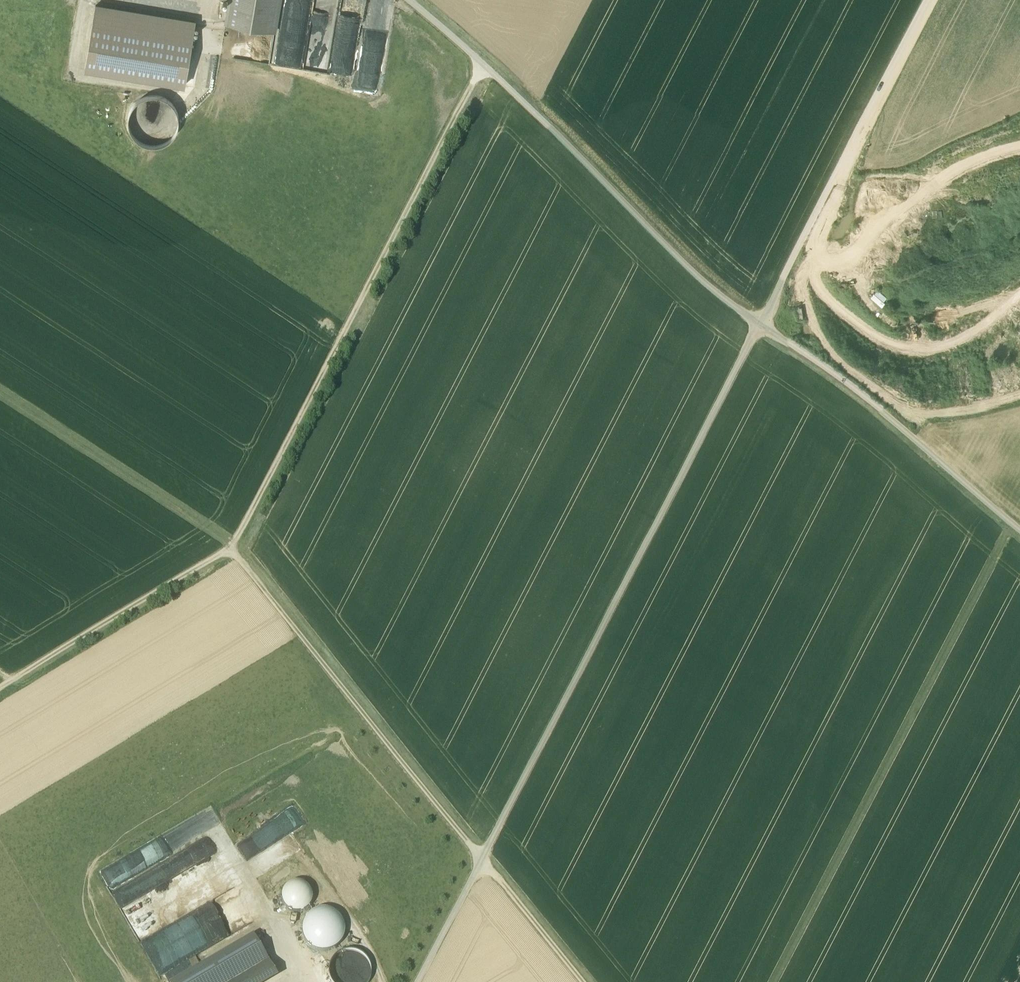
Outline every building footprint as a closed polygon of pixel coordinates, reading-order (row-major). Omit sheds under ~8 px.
[(225,23),(275,31),(280,0),(229,0),(225,23)] [(195,22),(95,5),(85,68),(185,85),(195,22)] [(178,143),(177,97),(140,98),(141,143),(178,143)] [(892,308),(878,298),(875,303),(888,313),(892,308)] [(221,898),(210,872),(220,868),(217,861),(159,884),(172,918),(221,898)] [(285,888),(281,894),(281,901),(284,908),(291,913),(301,914),(307,911),(312,905),(313,899),(313,893),(310,889),(307,885),(301,882),(293,882),(289,884),(285,888)] [(342,918),(333,911),(327,909),(321,909),(312,913),(306,919),(303,927),(304,935),(308,944),(319,951),(331,951),(340,945),(345,937),(346,929),(342,918)] [(174,981),(270,981),(277,978),(253,937),(174,981)] [(369,980),(371,974),(370,967),(368,961),(364,956),(358,952),(352,951),(345,951),(339,953),(334,958),(330,963),(329,969),(329,976),(331,981),(368,981),(369,980)]
